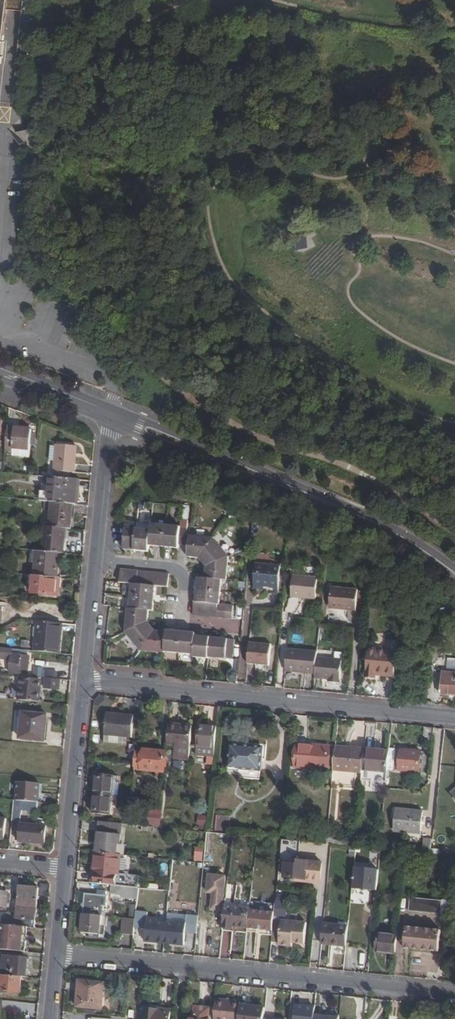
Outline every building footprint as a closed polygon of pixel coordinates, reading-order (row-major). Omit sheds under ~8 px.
[(439,86),(430,89),(437,108),(446,105),(439,86)] [(32,430),(6,428),(4,450),(11,451),(12,449),(30,450),(32,430)] [(69,473),(75,473),(78,447),(56,444),(53,471),(69,473)] [(78,489),(79,480),(69,479),(53,478),(43,477),(43,485),(48,485),(47,492),(46,503),(50,503),(71,506),(73,506),(74,488),(78,489)] [(40,491),(39,502),(46,503),(47,492),(40,491)] [(63,529),(69,530),(71,506),(50,503),(47,528),(63,529)] [(225,517),(228,512),(224,508),(220,513),(225,517)] [(137,527),(126,525),(123,549),(134,550),(137,530),(137,527)] [(150,544),(164,546),(166,526),(152,525),(151,532),(150,544)] [(179,548),(179,545),(180,530),(180,528),(166,526),(164,546),(179,548)] [(58,553),(62,554),(63,529),(47,528),(43,527),(41,551),(58,553)] [(149,552),(150,544),(151,532),(137,530),(134,550),(149,552)] [(179,545),(186,545),(187,534),(188,531),(186,531),(180,530),(179,545)] [(199,557),(214,539),(190,535),(189,546),(188,556),(199,557)] [(229,558),(214,539),(199,557),(208,568),(229,558)] [(41,551),(37,551),(37,552),(36,564),(33,564),(32,576),(55,578),(58,553),(41,551)] [(227,581),(230,557),(229,558),(208,568),(206,579),(223,581),(227,581)] [(279,590),(281,568),(256,566),(253,590),(264,591),(264,587),(270,587),(270,589),(279,590)] [(290,597),(303,599),(304,597),(315,599),(318,580),(315,580),(316,570),(295,568),(294,578),(292,578),(290,597)] [(119,570),(119,583),(128,584),(129,571),(119,570)] [(137,571),(129,571),(128,584),(130,585),(136,585),(137,571)] [(146,572),(137,571),(136,585),(144,586),(146,572)] [(154,573),(146,572),(144,586),(153,587),(154,573)] [(161,574),(154,573),(153,587),(156,587),(159,587),(161,574)] [(169,574),(161,574),(159,587),(167,588),(169,574)] [(59,590),(60,579),(59,579),(55,578),(32,576),(31,576),(29,595),(55,597),(56,590),(59,590)] [(197,591),(221,594),(223,581),(206,579),(198,578),(197,591)] [(130,585),(129,596),(154,599),(156,587),(153,587),(144,586),(136,585),(130,585)] [(197,591),(196,604),(203,605),(211,606),(219,607),(220,607),(221,594),(197,591)] [(344,612),(343,614),(355,616),(357,594),(331,591),(329,610),(344,612)] [(154,599),(129,596),(128,608),(148,611),(153,611),(154,599)] [(125,632),(147,622),(148,611),(128,608),(127,608),(124,632),(125,632)] [(35,652),(58,654),(60,638),(57,638),(58,624),(37,622),(35,652)] [(139,651),(153,631),(147,622),(125,632),(139,651)] [(164,653),(166,632),(153,631),(139,651),(163,654),(164,653)] [(164,653),(178,654),(181,633),(166,632),(164,653)] [(181,633),(178,654),(194,656),(195,637),(195,634),(181,633)] [(194,657),(208,659),(208,658),(210,639),(195,637),(194,656),(194,657)] [(233,661),(233,658),(235,642),(228,641),(210,639),(208,658),(233,661)] [(248,643),(246,663),(268,666),(269,645),(248,643)] [(392,676),(395,648),(383,648),(383,650),(365,649),(363,678),(374,679),(374,675),(392,676)] [(288,650),(286,671),(315,674),(317,658),(317,652),(288,650)] [(10,654),(8,674),(19,675),(19,674),(27,675),(29,656),(10,654)] [(315,674),(315,678),(329,679),(328,683),(340,684),(343,661),(317,658),(315,674)] [(442,677),(434,676),(432,694),(454,696),(454,674),(450,673),(450,678),(442,677)] [(63,689),(64,680),(47,678),(47,687),(63,689)] [(18,700),(37,702),(39,681),(20,679),(18,700)] [(124,737),(130,738),(132,715),(105,713),(102,735),(124,737)] [(45,741),(46,716),(22,714),(20,738),(45,741)] [(191,726),(168,724),(166,745),(175,746),(189,748),(191,726)] [(216,726),(198,724),(196,756),(213,757),(216,726)] [(432,729),(422,728),(420,745),(431,746),(432,729)] [(124,737),(102,735),(102,742),(123,744),(124,737)] [(294,768),(326,771),(328,748),(296,745),(294,768)] [(188,758),(189,748),(175,746),(174,756),(188,758)] [(238,770),(259,772),(260,761),(264,761),(265,750),(229,747),(226,773),(237,774),(238,770)] [(361,773),(364,749),(349,747),(348,750),(335,749),(333,771),(361,773)] [(136,771),(163,773),(165,753),(137,749),(136,771)] [(388,752),(364,749),(361,773),(361,781),(385,783),(387,770),(388,752)] [(392,770),(417,773),(419,753),(389,750),(388,752),(387,770),(388,770),(392,770)] [(97,774),(95,793),(112,795),(114,776),(97,774)] [(114,776),(112,795),(118,796),(119,796),(121,776),(114,776)] [(15,800),(37,803),(39,784),(17,782),(15,800)] [(112,795),(95,793),(93,814),(110,815),(111,808),(112,795)] [(13,800),(11,821),(20,822),(21,806),(36,808),(37,803),(15,800),(13,800)] [(396,807),(393,832),(421,834),(423,810),(396,807)] [(159,816),(151,815),(150,825),(158,825),(159,816)] [(197,824),(205,825),(206,816),(197,815),(197,824)] [(228,827),(229,815),(218,815),(218,823),(224,824),(224,827),(228,827)] [(19,841),(44,843),(45,826),(21,824),(19,841)] [(154,836),(155,828),(131,826),(131,834),(154,836)] [(98,832),(96,852),(116,854),(117,846),(120,846),(121,835),(120,834),(120,830),(114,830),(113,834),(98,832)] [(430,854),(432,839),(424,838),(423,853),(430,854)] [(281,840),(281,839),(279,857),(278,871),(284,871),(284,878),(301,879),(303,861),(297,860),(299,841),(281,840)] [(203,862),(205,848),(197,846),(195,860),(203,862)] [(116,854),(96,852),(95,863),(93,883),(110,884),(138,887),(139,875),(117,874),(117,865),(115,865),(116,854)] [(322,863),(303,861),(301,879),(320,881),(322,863)] [(379,870),(354,868),(353,889),(376,891),(379,870)] [(225,876),(207,874),(205,894),(211,894),(210,910),(222,911),(225,876)] [(137,898),(138,887),(110,884),(110,893),(121,895),(121,897),(137,898)] [(39,888),(19,887),(17,912),(15,926),(21,926),(28,927),(30,927),(36,928),(39,888)] [(84,894),(82,914),(101,916),(102,907),(105,907),(106,896),(105,896),(106,892),(99,891),(99,895),(84,894)] [(411,898),(410,913),(449,914),(449,899),(411,898)] [(249,910),(249,907),(224,905),(222,928),(233,929),(233,928),(247,929),(249,910)] [(274,920),(274,913),(249,910),(247,929),(273,932),(274,920)] [(3,918),(2,924),(15,926),(17,912),(10,912),(3,918)] [(101,916),(82,914),(80,932),(98,934),(98,937),(103,937),(104,932),(100,931),(101,916)] [(143,941),(163,943),(165,925),(166,917),(160,916),(156,919),(156,923),(146,922),(145,923),(142,923),(141,929),(144,929),(143,941)] [(123,933),(133,935),(135,919),(124,918),(123,933)] [(184,935),(196,936),(198,919),(186,918),(185,926),(175,925),(175,926),(165,925),(163,943),(184,945),(184,935)] [(297,922),(274,920),(273,932),(271,943),(280,944),(280,946),(293,948),(293,944),(295,944),(297,922)] [(307,923),(297,922),(295,944),(305,945),(307,923)] [(348,925),(323,923),(321,943),(346,945),(348,925)] [(26,952),(28,927),(21,926),(15,926),(2,924),(0,924),(0,949),(26,952)] [(430,929),(419,928),(406,926),(404,948),(439,951),(441,930),(430,929)] [(447,942),(454,942),(454,933),(454,929),(448,928),(447,942)] [(395,955),(397,937),(378,935),(376,953),(395,955)] [(347,960),(354,961),(355,948),(348,947),(347,960)] [(9,957),(7,975),(29,977),(31,977),(33,959),(9,957)] [(29,977),(7,975),(6,992),(27,993),(29,977)] [(74,993),(78,993),(79,981),(89,982),(89,978),(76,977),(74,993)] [(79,981),(78,993),(76,1007),(101,1010),(104,984),(89,982),(79,981)] [(239,1002),(215,999),(213,1018),(238,1018),(239,1005),(239,1002)] [(264,1008),(239,1005),(238,1018),(263,1018),(264,1008)] [(209,1009),(195,1007),(193,1018),(208,1018),(209,1009)] [(315,1009),(296,1007),(295,1018),(314,1018),(314,1017),(314,1013),(315,1009)] [(169,1012),(144,1009),(143,1018),(169,1018),(169,1012)]
